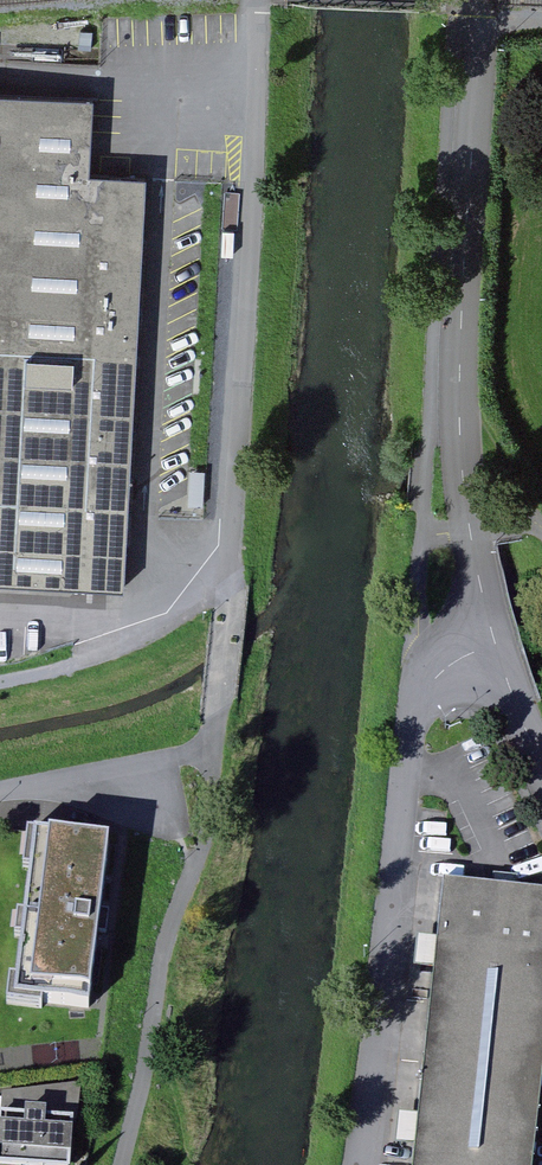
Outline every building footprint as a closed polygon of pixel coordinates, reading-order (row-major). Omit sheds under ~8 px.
[(128,587),(147,175),(93,172),(97,92),(0,88),(0,581),(128,587)] [(106,835),(34,828),(18,1000),(90,1007),(99,916),(106,835)] [(450,880),(415,1164),(534,1164),(541,1103),(541,891),(450,880)] [(1,1107),(0,1129),(0,1162),(53,1164),(69,1164),(73,1111),(1,1107)]
